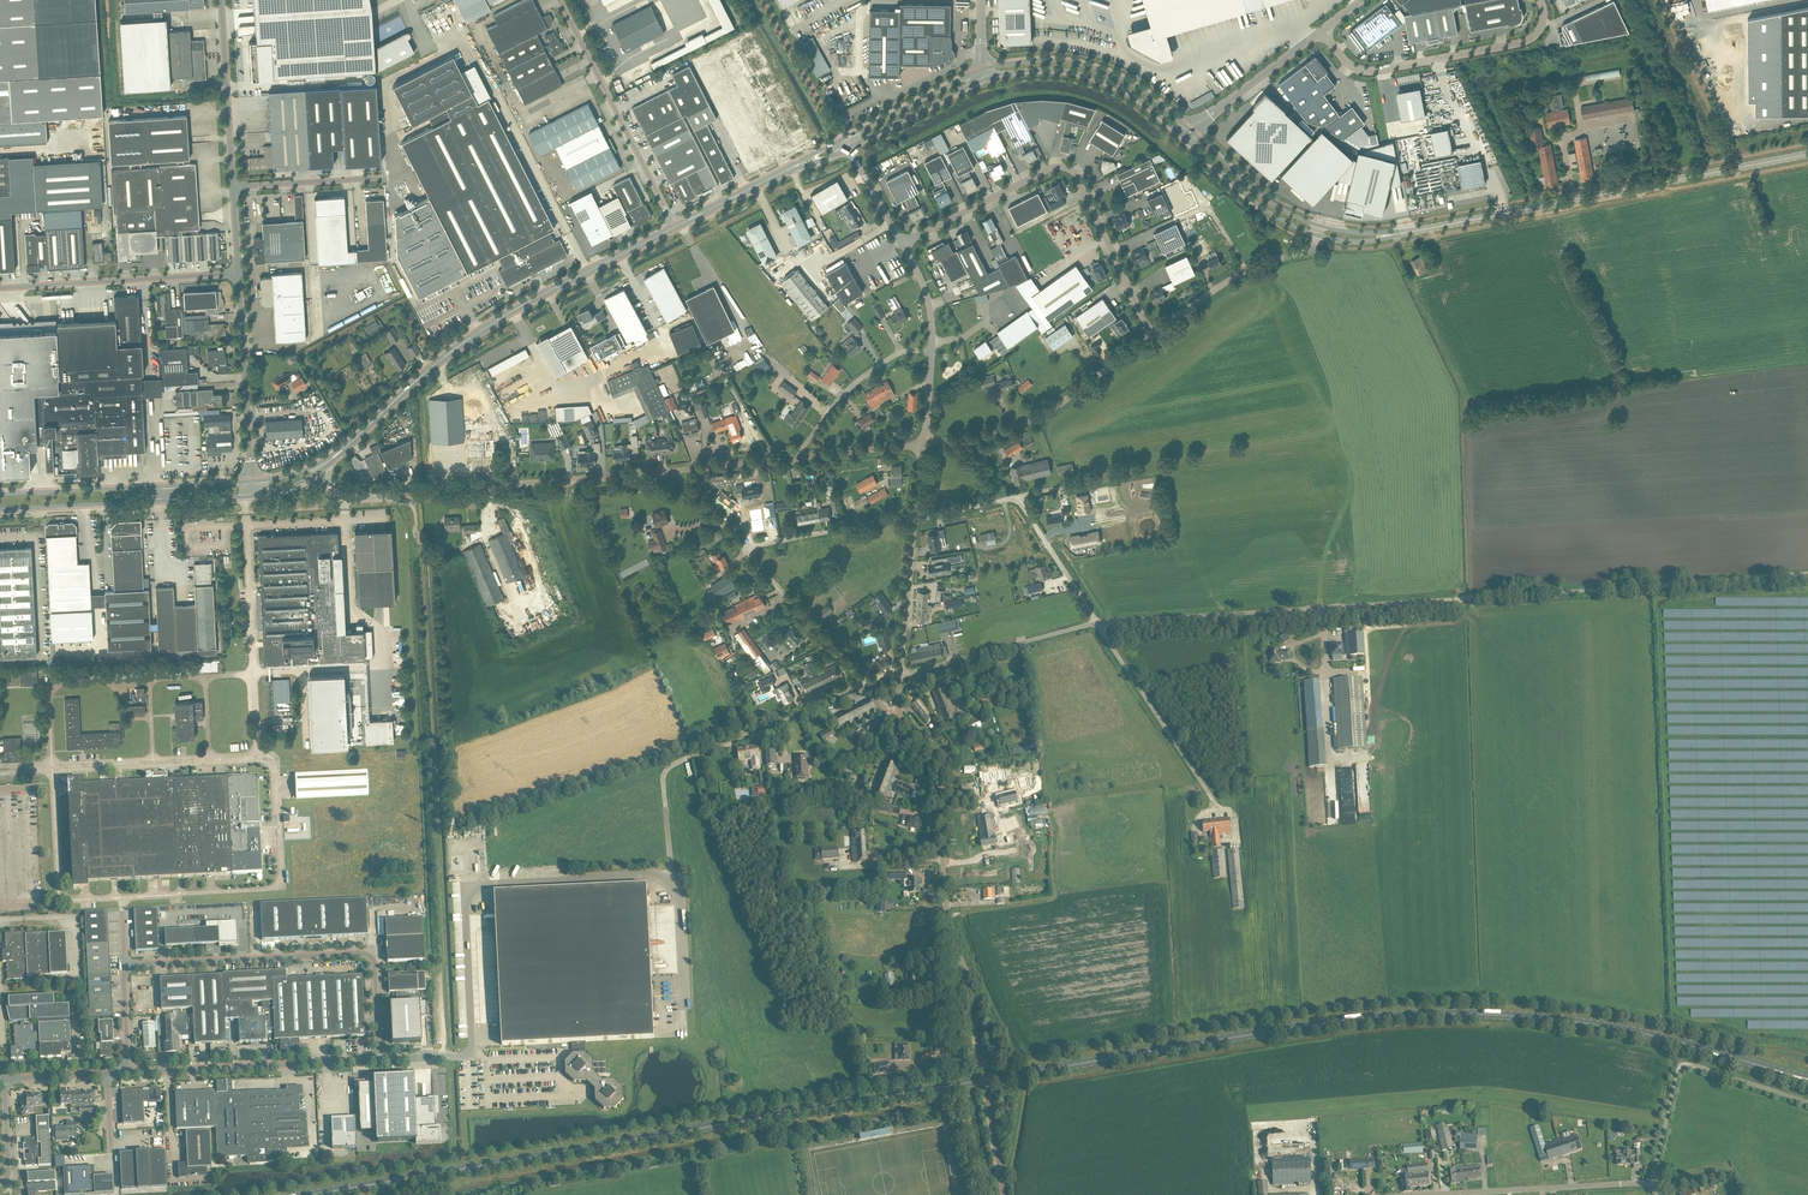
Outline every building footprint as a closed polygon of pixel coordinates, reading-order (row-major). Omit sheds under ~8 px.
[(44,118),(103,114),(100,73),(39,77),(34,0),(0,0),(0,121),(44,118)] [(39,77),(100,73),(95,0),(34,0),(39,77)] [(125,13),(153,11),(162,11),(184,9),(190,9),(203,8),(203,0),(124,0),(125,13)] [(249,41),(251,80),(273,78),(273,75),(356,70),(356,76),(363,76),(362,70),(375,69),(370,7),(369,0),(253,0),(256,41),(249,41)] [(465,22),(490,9),(488,4),(494,0),(455,0),(465,22)] [(493,15),(497,23),(486,28),(498,52),(536,33),(551,25),(553,20),(552,18),(549,20),(547,16),(550,15),(548,14),(546,15),(544,16),(542,17),(533,0),(522,0),(493,15)] [(968,14),(969,0),(959,0),(959,1),(956,1),(956,6),(962,6),(962,14),(968,14)] [(1000,26),(1000,33),(1000,34),(1000,43),(1009,43),(1019,42),(1031,42),(1029,0),(999,0),(1000,26)] [(1151,24),(1152,30),(1129,37),(1131,43),(1161,59),(1167,57),(1160,34),(1166,33),(1264,4),(1277,0),(1143,0),(1151,24)] [(1402,2),(1404,1),(1413,13),(1462,3),(1462,0),(1400,0),(1402,2)] [(1471,30),(1509,23),(1509,24),(1508,24),(1508,25),(1516,23),(1517,23),(1518,23),(1519,22),(1520,22),(1520,21),(1521,21),(1521,20),(1522,20),(1522,19),(1522,18),(1523,17),(1523,16),(1523,15),(1523,14),(1522,6),(1521,6),(1521,8),(1520,8),(1519,0),(1480,0),(1466,3),(1463,3),(1464,10),(1467,10),(1471,30)] [(1561,44),(1566,43),(1566,44),(1630,32),(1614,0),(1562,25),(1563,30),(1558,31),(1561,44)] [(609,11),(615,9),(613,3),(609,5),(607,2),(605,3),(609,11)] [(1400,9),(1394,13),(1386,3),(1354,28),(1351,30),(1352,31),(1350,32),(1349,34),(1360,47),(1359,47),(1363,52),(1369,48),(1405,21),(1404,15),(1400,9)] [(870,10),(869,76),(870,76),(870,80),(880,80),(880,76),(899,77),(899,70),(899,64),(906,64),(930,65),(930,63),(931,63),(933,66),(944,60),(946,61),(949,62),(953,60),(955,56),(955,52),(953,49),(951,48),(951,37),(949,36),(949,35),(950,35),(951,4),(900,4),(900,6),(895,6),(895,10),(870,10)] [(1429,39),(1429,42),(1440,40),(1439,37),(1447,35),(1458,33),(1453,5),(1447,6),(1405,15),(1410,42),(1429,39)] [(1781,12),(1782,114),(1807,114),(1807,7),(1781,12)] [(154,19),(120,21),(124,90),(170,87),(170,78),(185,77),(185,80),(200,79),(206,79),(204,48),(204,39),(190,40),(190,30),(184,30),(180,30),(167,31),(166,18),(163,18),(162,11),(153,11),(154,19)] [(640,45),(626,17),(612,24),(626,52),(640,45)] [(734,27),(732,22),(723,26),(726,32),(734,27)] [(1713,22),(1714,33),(1723,33),(1723,22),(1713,22)] [(377,47),(378,70),(414,52),(410,44),(407,38),(409,37),(410,36),(410,35),(410,34),(410,33),(409,33),(409,32),(408,32),(408,31),(407,31),(406,31),(406,32),(399,35),(377,47)] [(549,44),(543,47),(536,33),(498,52),(525,104),(563,85),(549,58),(563,51),(564,49),(562,46),(560,45),(559,42),(559,41),(558,37),(556,37),(553,31),(548,34),(549,44)] [(813,36),(799,44),(817,77),(831,70),(813,36)] [(1707,51),(1717,51),(1717,41),(1703,40),(1703,47),(1707,47),(1707,51)] [(1730,40),(1721,40),(1722,52),(1726,52),(1726,47),(1731,47),(1730,40)] [(1344,139),(1365,123),(1352,106),(1340,115),(1324,94),(1335,85),(1326,73),(1328,71),(1315,54),(1304,63),(1305,63),(1278,83),(1307,121),(1320,125),(1344,139)] [(412,124),(428,116),(433,126),(420,133),(406,140),(401,143),(429,196),(424,199),(417,202),(408,207),(401,211),(394,214),(396,254),(418,297),(467,272),(517,246),(519,250),(522,255),(523,257),(498,269),(507,286),(509,285),(531,274),(536,271),(563,257),(568,255),(559,238),(554,241),(548,231),(554,228),(551,222),(488,98),(477,104),(453,55),(392,86),(412,124)] [(1235,77),(1251,68),(1246,59),(1235,66),(1232,61),(1228,63),(1235,77)] [(673,87),(694,130),(722,184),(735,177),(707,123),(717,119),(690,65),(672,74),(678,85),(673,87)] [(1600,78),(1621,75),(1620,68),(1586,74),(1587,80),(1600,78)] [(364,76),(364,77),(364,78),(364,79),(365,80),(365,81),(366,81),(367,82),(368,82),(369,82),(370,82),(371,82),(372,82),(373,81),(374,80),(374,79),(374,78),(375,77),(374,76),(374,75),(373,74),(373,73),(372,73),(371,72),(370,72),(369,72),(368,72),(367,72),(367,73),(366,73),(365,74),(365,75),(364,75),(364,76)] [(617,92),(623,89),(621,82),(614,85),(617,92)] [(381,162),(376,84),(340,86),(268,91),(272,145),(263,146),(264,156),(249,157),(249,169),(273,168),(273,169),(333,165),(332,147),(344,147),(345,165),(381,162)] [(1713,98),(1721,95),(1716,84),(1708,87),(1713,98)] [(1399,92),(1397,94),(1398,97),(1397,97),(1401,120),(1426,115),(1421,87),(1401,91),(1401,92),(1399,92)] [(718,184),(702,153),(669,89),(632,108),(670,183),(672,182),(682,203),(697,196),(697,195),(718,184)] [(1211,90),(1190,101),(1193,107),(1214,96),(1211,90)] [(1310,136),(1311,134),(1284,110),(1285,110),(1265,92),(1252,106),(1254,107),(1226,137),(1271,178),(1307,139),(1310,136)] [(1554,111),(1546,113),(1549,126),(1570,123),(1569,117),(1568,109),(1560,110),(1560,108),(1563,107),(1561,94),(1550,96),(1552,109),(1553,108),(1554,111)] [(1639,108),(1634,109),(1632,97),(1581,107),(1583,119),(1633,110),(1634,114),(1639,113),(1639,108)] [(1061,118),(1066,100),(1041,99),(1015,101),(1029,128),(1039,122),(1040,116),(1060,122),(1061,118)] [(1063,135),(1059,150),(1060,150),(1060,148),(1062,149),(1069,151),(1071,144),(1072,145),(1075,138),(1068,137),(1072,121),(1087,125),(1096,108),(1066,100),(1061,118),(1069,120),(1068,121),(1067,121),(1065,131),(1068,132),(1067,134),(1064,133),(1064,135),(1063,135)] [(1003,123),(1005,127),(1010,136),(1007,137),(1014,151),(1023,147),(1021,144),(1033,137),(1015,101),(986,110),(995,127),(1003,123)] [(599,124),(588,103),(529,133),(540,155),(556,146),(599,124)] [(987,145),(993,156),(995,154),(1006,149),(994,125),(993,126),(992,124),(993,124),(986,110),(959,123),(966,137),(967,137),(968,139),(967,139),(974,152),(987,145)] [(130,162),(130,168),(142,168),(141,161),(177,159),(177,164),(184,164),(184,159),(189,158),(186,115),(108,120),(111,163),(130,162)] [(44,118),(0,121),(0,145),(45,143),(44,118)] [(1122,149),(1118,146),(1125,134),(1102,119),(1089,140),(1104,149),(1103,154),(1115,156),(1122,149)] [(621,167),(612,149),(615,148),(611,141),(608,142),(599,124),(556,146),(578,189),(621,167)] [(1539,147),(1547,187),(1559,185),(1551,144),(1544,145),(1541,127),(1529,130),(1532,148),(1539,147)] [(1435,155),(1453,152),(1449,128),(1431,132),(1435,155)] [(1309,142),(1280,173),(1312,203),(1337,176),(1339,178),(1350,181),(1355,160),(1321,129),(1312,138),(1310,136),(1307,139),(1309,142)] [(937,146),(941,154),(949,149),(941,133),(932,137),(935,143),(937,146)] [(1376,133),(1368,135),(1360,148),(1371,145),(1378,143),(1377,139),(1376,133)] [(1401,172),(1381,136),(1377,139),(1378,143),(1371,145),(1358,158),(1356,158),(1355,160),(1350,181),(1344,205),(1361,209),(1362,203),(1384,209),(1391,178),(1401,172)] [(932,137),(924,142),(927,148),(932,145),(933,148),(937,146),(935,143),(932,137)] [(1582,181),(1594,178),(1587,137),(1575,140),(1582,181)] [(953,151),(947,153),(958,175),(956,176),(959,183),(961,182),(967,193),(976,189),(977,185),(972,176),(970,177),(967,171),(974,167),(963,145),(958,148),(953,151)] [(1038,146),(1033,149),(1022,154),(1021,152),(1019,153),(1017,154),(1020,161),(1024,159),(1026,163),(1037,158),(1035,155),(1041,152),(1038,146)] [(940,154),(925,162),(936,183),(951,175),(940,154)] [(995,154),(993,156),(997,164),(993,166),(994,168),(990,170),(991,173),(990,174),(992,178),(993,178),(994,179),(1002,175),(1001,174),(1005,171),(1001,162),(999,163),(995,154)] [(1151,157),(1153,163),(1163,159),(1160,154),(1151,157)] [(12,218),(8,158),(0,158),(0,219),(12,218)] [(1114,161),(1102,158),(1101,167),(1103,171),(1106,170),(1107,172),(1117,167),(1114,161)] [(1121,193),(1125,191),(1127,195),(1160,180),(1150,158),(1127,169),(1128,169),(1130,174),(1129,174),(1129,175),(1130,174),(1133,180),(1123,185),(1122,184),(1122,185),(1118,187),(1121,193)] [(1458,164),(1459,170),(1461,182),(1462,188),(1486,183),(1481,159),(1458,164)] [(157,250),(165,250),(164,235),(197,233),(197,229),(199,229),(195,163),(184,164),(177,164),(160,165),(160,167),(142,168),(130,168),(111,170),(114,206),(117,205),(117,210),(116,210),(120,259),(136,258),(136,253),(157,251),(157,250)] [(915,174),(911,176),(908,169),(886,181),(897,202),(906,198),(912,210),(908,212),(913,221),(917,219),(918,219),(919,218),(920,218),(920,217),(926,214),(924,212),(921,206),(920,206),(914,194),(919,191),(915,184),(913,180),(917,178),(915,174)] [(618,195),(621,200),(602,210),(614,233),(614,234),(632,225),(633,224),(635,228),(650,220),(650,218),(650,217),(652,216),(645,203),(644,204),(630,176),(613,185),(618,195)] [(837,179),(811,195),(822,214),(848,198),(837,179)] [(1165,186),(1161,187),(1174,217),(1198,206),(1191,191),(1185,194),(1178,179),(1165,186)] [(1052,196),(1053,200),(1056,198),(1065,194),(1063,191),(1064,190),(1063,187),(1061,188),(1059,182),(1050,187),(1054,195),(1052,196)] [(599,205),(592,190),(570,201),(587,236),(592,244),(601,240),(614,233),(602,210),(599,205)] [(952,200),(947,191),(944,192),(944,191),(939,193),(940,194),(935,197),(940,206),(944,204),(945,205),(948,203),(948,202),(952,200)] [(1008,207),(1017,225),(1047,210),(1038,192),(1008,207)] [(1147,199),(1156,219),(1171,212),(1162,192),(1147,199)] [(314,198),(318,263),(319,263),(357,261),(356,250),(347,250),(344,196),(314,198)] [(1049,204),(1052,210),(1065,203),(1062,197),(1049,204)] [(365,200),(368,248),(356,250),(357,261),(387,259),(383,199),(365,200)] [(854,226),(863,221),(857,210),(856,211),(851,203),(844,208),(848,215),(854,226)] [(789,208),(786,209),(786,211),(783,212),(789,223),(791,221),(794,226),(791,227),(799,244),(810,238),(802,221),(801,222),(799,218),(800,217),(795,207),(792,208),(792,207),(789,208),(788,208),(789,208)] [(1192,254),(1223,239),(1209,208),(1177,222),(1192,254)] [(44,211),(45,234),(41,234),(43,263),(47,263),(47,269),(84,266),(84,260),(82,225),(81,209),(44,211)] [(282,221),(262,222),(263,237),(253,237),(254,246),(252,246),(253,252),(254,252),(255,261),(266,261),(267,267),(271,267),(271,260),(305,258),(302,211),(290,212),(291,221),(282,221)] [(1114,219),(1119,229),(1121,228),(1121,229),(1126,227),(1125,226),(1130,224),(1125,213),(1121,215),(1122,215),(1114,219)] [(802,221),(806,228),(815,223),(811,216),(802,221)] [(992,217),(988,217),(982,220),(989,234),(993,231),(997,238),(994,240),(997,245),(1004,242),(992,217)] [(12,218),(0,219),(0,271),(15,270),(12,218)] [(1163,253),(1165,252),(1167,257),(1187,248),(1176,223),(1154,233),(1163,253)] [(752,228),(748,230),(749,231),(754,240),(757,239),(759,244),(756,246),(764,261),(776,255),(768,240),(767,240),(764,235),(765,235),(760,224),(757,226),(756,224),(751,227),(752,228)] [(164,235),(165,250),(166,261),(220,258),(218,232),(197,233),(164,235)] [(958,246),(968,241),(963,232),(960,233),(960,232),(953,235),(958,246)] [(27,270),(40,269),(40,263),(43,263),(41,234),(35,234),(35,233),(25,233),(27,270)] [(835,235),(829,238),(834,247),(836,250),(844,245),(855,240),(852,234),(839,242),(835,235)] [(927,249),(931,258),(934,256),(937,261),(940,259),(951,281),(968,272),(957,250),(954,252),(949,241),(944,243),(943,241),(927,249)] [(111,263),(111,252),(103,252),(102,242),(92,242),(93,256),(93,262),(100,261),(100,264),(111,263)] [(958,250),(980,294),(1009,286),(999,267),(988,273),(973,243),(958,250)] [(1130,257),(1132,261),(1134,260),(1135,263),(1138,261),(1141,267),(1150,263),(1147,257),(1145,252),(1148,250),(1146,246),(1143,248),(1143,247),(1136,251),(1136,252),(1131,254),(1132,257),(1130,257)] [(1006,254),(996,259),(1009,286),(1028,278),(1036,274),(1024,251),(1008,258),(1006,254)] [(1207,261),(1211,268),(1221,263),(1215,251),(1211,253),(1213,258),(1207,261)] [(1165,265),(1173,284),(1195,274),(1187,255),(1165,265)] [(1421,256),(1412,260),(1415,266),(1418,274),(1428,269),(1424,261),(1421,256)] [(1099,280),(1103,279),(1103,278),(1106,276),(1101,264),(1099,265),(1098,261),(1091,264),(1093,268),(1094,271),(1092,271),(1094,276),(1096,275),(1098,280),(1099,280)] [(863,292),(846,262),(826,273),(844,303),(863,292)] [(1040,290),(1027,299),(1031,306),(1033,308),(1047,328),(1052,325),(1048,320),(1093,288),(1080,271),(1076,265),(1040,290)] [(273,305),(276,341),(306,339),(301,272),(271,274),(271,267),(267,267),(267,276),(259,277),(260,286),(256,287),(257,296),(261,296),(261,306),(273,305)] [(653,293),(656,299),(657,299),(659,303),(658,304),(661,310),(662,309),(665,314),(664,315),(667,320),(687,310),(664,267),(644,278),(647,283),(648,283),(654,293),(653,293)] [(811,321),(828,306),(797,269),(780,283),(811,321)] [(718,294),(716,289),(714,285),(686,298),(708,343),(736,330),(718,294)] [(1169,288),(1167,285),(1162,288),(1161,286),(1148,292),(1154,304),(1163,299),(1162,299),(1160,295),(1164,293),(1163,291),(1169,288)] [(628,342),(647,331),(644,325),(643,326),(640,320),(641,320),(638,315),(637,315),(635,311),(636,310),(633,304),(632,305),(626,295),(627,294),(624,288),(604,299),(628,342)] [(183,291),(184,294),(180,294),(181,308),(182,316),(185,316),(185,308),(206,307),(206,314),(208,314),(213,313),(213,312),(218,312),(218,311),(221,311),(221,310),(223,310),(223,304),(222,304),(221,291),(216,291),(216,289),(183,291)] [(357,300),(365,296),(361,289),(354,294),(357,300)] [(164,294),(156,295),(157,310),(156,310),(156,316),(165,315),(166,337),(175,336),(176,346),(183,345),(183,335),(182,316),(181,308),(170,309),(169,292),(164,293),(164,294)] [(141,343),(139,300),(138,294),(114,296),(115,320),(117,344),(141,343)] [(980,294),(974,296),(976,303),(982,301),(980,294)] [(895,296),(891,298),(895,306),(899,303),(895,296)] [(840,297),(833,302),(842,312),(847,308),(844,303),(840,297)] [(1124,321),(1121,317),(1117,321),(1115,318),(1116,317),(1103,297),(1075,316),(1089,336),(1110,322),(1112,324),(1110,325),(1113,329),(1117,327),(1121,333),(1125,330),(1126,331),(1129,329),(1128,328),(1129,328),(1126,324),(1124,321)] [(30,473),(29,447),(37,446),(37,439),(38,439),(36,405),(35,393),(42,393),(42,392),(59,391),(59,378),(60,377),(60,367),(58,367),(56,319),(55,300),(26,302),(26,305),(36,320),(32,323),(30,320),(26,323),(24,320),(20,323),(18,321),(14,324),(12,321),(0,322),(0,475),(30,473)] [(878,306),(873,308),(879,318),(883,316),(878,306)] [(908,318),(900,306),(892,311),(895,315),(891,316),(896,325),(908,318)] [(580,315),(578,316),(581,321),(583,319),(586,326),(598,320),(599,321),(606,317),(602,310),(595,314),(593,315),(589,308),(589,307),(579,313),(580,315)] [(986,340),(974,349),(981,359),(981,358),(980,356),(982,355),(984,354),(984,355),(988,352),(987,351),(991,348),(992,351),(993,350),(991,349),(996,345),(997,347),(1002,355),(1010,349),(1008,346),(1037,325),(1042,332),(1046,329),(1047,328),(1033,308),(1029,310),(1028,311),(1027,311),(998,332),(999,334),(1003,340),(999,343),(995,337),(987,342),(986,340)] [(185,316),(182,316),(183,335),(194,334),(194,331),(197,330),(197,333),(203,333),(203,337),(210,337),(210,336),(223,335),(223,328),(224,328),(224,323),(209,324),(208,314),(206,314),(185,316)] [(862,327),(854,317),(850,321),(847,324),(855,332),(855,333),(862,327)] [(117,344),(115,320),(57,323),(60,367),(60,377),(59,378),(59,391),(42,392),(42,393),(35,393),(36,405),(38,439),(38,440),(39,440),(44,439),(46,469),(54,469),(54,472),(54,475),(64,475),(64,472),(99,470),(98,456),(127,454),(127,451),(145,450),(142,397),(162,396),(161,378),(141,379),(141,373),(143,373),(141,343),(117,344)] [(368,333),(379,326),(376,321),(364,328),(368,333)] [(701,344),(693,323),(670,332),(678,353),(701,344)] [(1065,323),(1045,337),(1054,349),(1073,335),(1065,323)] [(744,329),(751,344),(759,341),(752,326),(744,329)] [(392,327),(386,331),(393,342),(399,338),(392,327)] [(550,360),(558,374),(559,374),(560,376),(561,376),(559,373),(589,357),(573,328),(563,333),(562,330),(549,336),(548,335),(539,340),(547,353),(544,354),(548,361),(550,360)] [(615,333),(596,343),(590,346),(598,360),(603,357),(622,347),(615,333)] [(853,337),(851,336),(842,344),(845,348),(851,355),(861,347),(855,339),(854,339),(853,337)] [(420,352),(414,343),(407,348),(413,356),(420,352)] [(803,354),(808,349),(804,344),(798,348),(803,354)] [(186,347),(161,348),(163,385),(198,383),(197,371),(188,371),(187,353),(186,347)] [(394,347),(386,352),(398,370),(406,365),(394,347)] [(515,354),(488,368),(492,375),(503,370),(502,368),(518,360),(528,354),(529,355),(529,354),(525,348),(515,354)] [(226,356),(225,356),(225,349),(207,350),(208,359),(199,359),(216,373),(220,373),(220,365),(226,365),(226,363),(227,363),(226,356)] [(361,369),(371,362),(365,353),(355,360),(361,369)] [(812,364),(818,359),(815,356),(809,361),(812,364)] [(648,364),(608,380),(614,397),(635,388),(649,419),(669,409),(648,364)] [(829,385),(840,369),(832,364),(821,379),(829,385)] [(660,377),(663,375),(662,373),(665,372),(664,371),(668,369),(666,365),(656,370),(660,377)] [(820,377),(811,370),(807,375),(809,376),(815,380),(816,381),(820,377)] [(297,379),(292,382),(294,386),(293,387),(296,392),(301,389),(300,387),(302,386),(306,384),(303,379),(302,376),(301,377),(299,372),(295,374),(297,379)] [(460,372),(451,376),(454,382),(463,378),(460,372)] [(1011,378),(1009,373),(1006,373),(1008,379),(1000,381),(1001,383),(1002,389),(1013,386),(1011,380),(1011,378)] [(274,382),(277,389),(291,380),(288,374),(274,382)] [(985,387),(996,384),(993,375),(982,379),(985,387)] [(702,378),(687,383),(691,392),(706,387),(702,378)] [(1017,388),(1021,393),(1032,384),(1028,379),(1017,388)] [(784,380),(779,387),(792,397),(797,390),(784,380)] [(875,387),(864,393),(866,396),(873,408),(884,401),(895,395),(887,380),(875,387)] [(175,390),(176,406),(207,404),(212,399),(213,399),(213,404),(227,403),(226,393),(213,394),(213,388),(175,390)] [(910,392),(909,397),(908,410),(916,410),(917,392),(910,392)] [(670,410),(677,407),(672,395),(665,398),(670,410)] [(462,397),(429,399),(433,475),(495,472),(495,468),(495,464),(493,439),(479,440),(464,441),(464,431),(463,423),(462,397)] [(789,412),(784,419),(796,427),(801,420),(800,420),(811,406),(802,399),(791,413),(789,412)] [(732,404),(733,406),(735,414),(744,411),(741,401),(732,404)] [(699,402),(694,403),(696,410),(699,409),(702,418),(708,416),(705,407),(701,408),(699,402)] [(209,434),(209,438),(207,438),(207,455),(221,454),(221,451),(232,450),(230,414),(220,415),(219,409),(204,410),(205,416),(204,416),(205,425),(214,424),(214,433),(209,434)] [(662,413),(664,418),(667,417),(670,423),(674,421),(669,410),(662,413)] [(479,412),(467,414),(469,422),(481,420),(479,412)] [(862,427),(874,420),(870,413),(858,421),(862,427)] [(732,416),(713,423),(714,426),(716,432),(728,427),(732,426),(735,425),(732,416)] [(265,420),(266,439),(303,436),(302,418),(265,420)] [(684,429),(685,435),(700,431),(698,425),(696,418),(690,420),(690,423),(683,425),(684,429)] [(469,422),(463,423),(464,431),(478,429),(483,429),(482,421),(482,420),(481,420),(469,422)] [(583,430),(584,429),(588,438),(589,438),(598,434),(591,420),(582,424),(582,425),(581,425),(580,426),(582,429),(583,430)] [(733,441),(742,437),(739,429),(734,431),(732,426),(728,427),(730,433),(733,441)] [(479,440),(478,429),(464,431),(464,441),(479,440)] [(564,434),(557,438),(562,449),(570,445),(564,434)] [(667,434),(666,436),(666,438),(659,439),(660,453),(665,453),(665,452),(673,451),(673,450),(674,449),(674,448),(674,447),(674,446),(673,445),(672,435),(670,434),(667,434)] [(647,453),(647,454),(655,453),(656,454),(660,453),(659,439),(651,440),(651,437),(650,436),(646,436),(645,437),(647,449),(646,450),(646,451),(646,452),(646,453),(647,453)] [(1026,446),(1033,442),(1031,438),(1024,441),(1026,446)] [(411,459),(410,439),(381,451),(388,469),(411,459)] [(1005,450),(1009,456),(1023,447),(1019,441),(1005,450)] [(553,442),(530,443),(531,460),(554,459),(553,442)] [(615,459),(615,461),(620,460),(620,461),(625,461),(625,460),(630,459),(629,448),(627,448),(627,446),(627,443),(625,443),(625,442),(622,442),(621,442),(621,443),(620,443),(620,445),(621,451),(615,452),(615,454),(614,454),(615,454),(615,459)] [(579,451),(580,464),(580,465),(581,465),(586,464),(586,465),(590,465),(590,464),(595,463),(596,463),(595,455),(600,454),(600,443),(592,443),(593,449),(585,450),(586,451),(579,451)] [(366,462),(372,475),(377,473),(379,478),(387,475),(378,452),(380,451),(378,444),(370,447),(373,454),(368,456),(368,457),(366,458),(367,462),(366,462)] [(498,464),(495,464),(495,468),(498,468),(498,474),(509,474),(509,452),(498,452),(498,464)] [(1021,465),(1021,464),(1011,467),(1015,484),(1025,482),(1024,480),(1051,473),(1048,459),(1021,465)] [(1057,466),(1059,475),(1075,472),(1073,466),(1072,463),(1057,466)] [(891,466),(892,472),(892,476),(897,476),(897,481),(902,481),(901,475),(902,475),(901,465),(891,466)] [(876,480),(873,474),(856,484),(859,489),(861,493),(878,483),(876,480)] [(724,475),(710,476),(711,483),(725,482),(724,475)] [(744,485),(736,486),(737,492),(743,491),(744,498),(761,495),(759,486),(744,488),(744,485)] [(829,495),(835,513),(840,511),(832,487),(826,488),(827,493),(829,493),(829,495)] [(867,498),(866,495),(861,496),(861,498),(854,500),(857,509),(871,504),(889,494),(884,487),(868,496),(868,497),(867,498)] [(714,494),(711,498),(719,507),(721,504),(728,510),(735,502),(722,492),(717,497),(714,494)] [(1086,495),(1075,497),(1079,513),(1089,511),(1086,495)] [(776,510),(783,509),(795,508),(794,501),(776,503),(776,510)] [(817,502),(818,508),(818,509),(820,520),(831,518),(829,507),(821,508),(820,501),(817,502)] [(773,502),(764,504),(766,515),(775,514),(773,502)] [(761,508),(750,510),(751,520),(753,532),(765,530),(761,508)] [(818,508),(795,512),(798,525),(820,520),(818,509),(818,508)] [(668,522),(664,510),(652,514),(657,526),(668,522)] [(1047,517),(1048,526),(1053,525),(1053,526),(1062,524),(1060,515),(1047,517)] [(989,529),(1003,525),(1001,516),(986,519),(989,529)] [(459,517),(444,518),(445,527),(459,527),(459,517)] [(509,530),(504,517),(497,520),(503,533),(506,532),(509,530)] [(112,550),(114,591),(105,591),(105,592),(98,593),(99,605),(106,604),(108,649),(151,647),(148,589),(143,589),(140,519),(117,521),(111,527),(112,550)] [(974,532),(989,529),(986,519),(972,522),(974,532)] [(47,533),(48,565),(51,628),(92,627),(91,605),(99,605),(98,593),(90,593),(89,562),(77,563),(76,532),(75,526),(72,523),(49,524),(46,527),(47,533)] [(465,533),(466,543),(470,543),(470,533),(475,532),(475,524),(464,525),(464,533),(465,533)] [(366,530),(354,531),(354,541),(354,542),(355,542),(358,604),(395,602),(391,529),(368,530),(367,530),(366,530)] [(654,539),(647,541),(650,549),(657,547),(658,550),(666,548),(667,547),(666,544),(660,529),(652,532),(654,539)] [(945,537),(943,529),(935,531),(936,534),(928,536),(930,545),(929,546),(930,546),(930,547),(931,549),(941,547),(939,538),(944,537),(945,537)] [(981,541),(996,538),(994,531),(980,534),(981,541)] [(373,657),(372,629),(363,630),(363,624),(356,624),(357,630),(353,630),(345,631),(341,553),(338,553),(337,539),(337,538),(337,532),(272,535),(258,536),(258,542),(259,546),(259,551),(259,552),(260,582),(261,593),(256,593),(258,630),(263,630),(264,647),(265,663),(266,663),(270,663),(279,662),(286,662),(290,662),(296,661),(342,659),(352,658),(364,658),(365,658),(373,657)] [(524,575),(524,574),(526,573),(520,560),(518,561),(506,532),(503,533),(489,539),(507,582),(524,575)] [(1087,535),(1083,535),(1085,547),(1090,546),(1090,544),(1099,542),(1097,532),(1087,534),(1087,535)] [(1078,535),(1068,537),(1070,548),(1079,546),(1079,548),(1085,547),(1083,535),(1078,536),(1078,535)] [(480,543),(463,551),(486,606),(504,599),(483,550),(485,549),(483,542),(480,543)] [(36,656),(31,562),(36,561),(36,557),(31,557),(31,547),(0,548),(0,658),(36,656)] [(713,555),(712,556),(715,563),(712,565),(715,571),(729,564),(724,555),(721,557),(718,552),(713,555)] [(931,567),(929,568),(930,572),(932,572),(932,575),(942,573),(942,575),(947,574),(947,570),(948,569),(947,563),(962,560),(961,554),(956,554),(957,556),(955,556),(954,555),(937,558),(938,562),(930,564),(931,567)] [(212,562),(194,563),(195,580),(196,580),(196,585),(195,586),(196,604),(175,606),(174,587),(156,588),(158,650),(177,649),(198,648),(198,654),(216,653),(213,585),(211,585),(211,579),(212,579),(212,562)] [(1036,567),(1030,569),(1032,574),(1038,572),(1039,575),(1039,577),(1040,579),(1043,578),(1044,580),(1050,578),(1048,571),(1046,572),(1044,564),(1041,565),(1038,566),(1036,567)] [(714,589),(709,593),(713,599),(730,587),(735,584),(728,574),(723,577),(712,585),(713,588),(714,589)] [(1027,586),(1024,587),(1026,594),(1029,593),(1043,589),(1041,581),(1027,585),(1027,586)] [(966,594),(975,592),(973,586),(964,588),(966,594)] [(918,605),(916,621),(919,621),(922,621),(925,622),(925,620),(926,613),(929,613),(930,613),(931,608),(931,605),(927,605),(928,593),(927,593),(926,591),(921,590),(920,592),(919,592),(918,605)] [(944,591),(944,590),(937,590),(936,599),(941,600),(941,604),(942,604),(943,600),(952,598),(952,595),(946,595),(946,592),(944,591)] [(878,602),(872,607),(875,611),(881,607),(885,613),(889,610),(892,608),(884,597),(881,592),(874,597),(877,602),(878,602)] [(734,605),(734,606),(723,612),(728,623),(758,609),(766,606),(760,593),(752,596),(734,605)] [(962,598),(944,601),(945,608),(963,605),(962,598)] [(823,608),(818,612),(823,618),(833,611),(828,605),(823,608)] [(871,622),(867,625),(870,629),(874,626),(876,624),(877,624),(884,619),(881,616),(881,615),(874,620),(871,622)] [(960,629),(957,618),(937,623),(940,634),(944,632),(944,631),(952,629),(953,630),(960,629)] [(707,639),(716,635),(713,628),(704,632),(707,639)] [(744,628),(735,635),(738,640),(743,647),(751,658),(752,659),(753,658),(758,664),(765,658),(761,652),(752,640),(747,633),(744,628)] [(785,635),(779,640),(780,640),(783,644),(788,649),(790,648),(794,644),(794,645),(796,644),(800,640),(794,633),(795,633),(791,628),(788,631),(787,632),(784,634),(785,635)] [(879,633),(884,650),(890,648),(885,631),(879,633)] [(1364,632),(1350,633),(1351,654),(1365,653),(1364,632)] [(1285,633),(1279,637),(1283,643),(1289,639),(1285,633)] [(777,637),(771,641),(775,645),(778,643),(777,642),(780,640),(779,640),(777,637)] [(723,657),(722,655),(729,652),(725,642),(713,648),(718,659),(723,657)] [(942,656),(947,655),(945,645),(941,646),(940,642),(916,647),(917,651),(910,652),(912,663),(942,656)] [(1342,644),(1331,645),(1332,656),(1333,660),(1342,660),(1342,655),(1343,655),(1342,644)] [(1279,649),(1268,650),(1269,658),(1269,662),(1269,663),(1270,663),(1270,667),(1275,667),(1275,663),(1280,662),(1280,660),(1290,659),(1290,657),(1290,653),(1290,650),(1279,651),(1279,649)] [(807,662),(806,663),(803,664),(810,676),(801,681),(806,691),(823,683),(818,672),(817,672),(811,660),(810,660),(808,656),(805,658),(807,662)] [(864,664),(866,673),(891,666),(888,657),(864,664)] [(823,683),(840,674),(835,664),(818,672),(823,683)] [(37,669),(20,670),(21,685),(38,684),(37,669)] [(312,748),(347,746),(344,674),(308,676),(312,748)] [(9,675),(0,675),(1,684),(9,684),(9,675)] [(758,682),(761,688),(762,688),(761,687),(767,684),(767,686),(775,681),(772,675),(758,682)] [(1333,679),(1338,749),(1367,748),(1362,677),(1333,679)] [(272,679),(265,680),(267,715),(278,714),(277,703),(286,702),(290,702),(289,678),(285,679),(272,679)] [(1304,681),(1307,732),(1322,731),(1319,680),(1304,681)] [(779,698),(781,697),(784,703),(794,698),(789,690),(790,689),(787,683),(774,689),(779,698)] [(938,709),(943,724),(958,718),(945,688),(933,692),(939,709),(938,709)] [(980,707),(1000,702),(997,693),(978,698),(980,707)] [(1013,705),(1022,703),(1020,693),(1011,695),(1013,705)] [(65,698),(67,748),(121,746),(120,731),(80,733),(79,698),(65,698)] [(935,717),(919,698),(911,705),(927,724),(935,717)] [(201,702),(192,702),(175,703),(176,739),(194,738),(193,720),(202,719),(201,702)] [(145,705),(139,706),(126,706),(127,715),(145,715),(145,705)] [(976,710),(963,716),(964,721),(973,718),(977,730),(983,727),(976,710)] [(400,719),(365,721),(366,743),(401,741),(400,719)] [(878,728),(874,721),(865,726),(869,733),(878,728)] [(820,734),(823,740),(835,734),(832,728),(820,734)] [(20,752),(20,738),(9,738),(3,738),(4,757),(2,757),(3,761),(11,760),(10,759),(21,758),(20,752)] [(975,752),(984,749),(982,742),(973,745),(975,752)] [(753,769),(760,768),(758,758),(759,758),(757,745),(738,748),(740,761),(740,760),(746,759),(746,760),(751,759),(753,769)] [(765,749),(767,765),(775,765),(774,748),(765,749)] [(807,754),(795,755),(796,777),(798,777),(798,780),(805,780),(805,777),(808,777),(807,754)] [(899,764),(886,759),(872,795),(885,800),(899,764)] [(1004,770),(983,773),(985,784),(992,783),(992,781),(998,780),(998,782),(1005,781),(1004,770)] [(296,799),(344,796),(369,795),(368,771),(295,774),(296,799)] [(257,776),(231,778),(172,781),(177,877),(262,873),(257,776)] [(1026,776),(1018,778),(1021,789),(1029,787),(1026,776)] [(82,785),(82,780),(68,780),(73,887),(88,887),(88,882),(177,877),(172,781),(82,785)] [(894,792),(911,799),(915,788),(899,781),(894,792)] [(1015,791),(998,796),(1000,805),(1018,801),(1015,791)] [(880,804),(879,809),(881,809),(881,811),(892,813),(893,807),(880,804)] [(1028,815),(1044,815),(1044,806),(1028,807),(1028,815)] [(994,813),(976,815),(980,847),(996,845),(995,837),(994,837),(992,820),(995,820),(994,813)] [(971,814),(959,815),(961,827),(973,826),(976,825),(975,820),(972,820),(971,814)] [(922,828),(923,828),(923,823),(923,819),(908,816),(903,815),(902,820),(906,821),(905,826),(906,826),(910,827),(915,828),(921,829),(922,828)] [(1015,815),(1003,821),(1007,831),(1020,826),(1015,815)] [(1230,818),(1202,821),(1203,831),(1210,831),(1212,848),(1220,847),(1220,843),(1219,834),(1231,833),(1230,818)] [(973,826),(961,827),(962,839),(974,837),(973,826)] [(852,847),(853,861),(858,861),(858,863),(868,862),(865,830),(852,831),(854,847),(852,847)] [(962,839),(961,839),(963,849),(976,847),(975,837),(974,837),(962,839)] [(1026,841),(1014,843),(1016,854),(1027,852),(1026,841)] [(839,858),(838,847),(821,848),(822,859),(839,858)] [(1210,852),(1213,878),(1226,878),(1223,850),(1210,852)] [(1027,852),(1016,854),(1018,864),(1029,862),(1027,852)] [(978,876),(995,874),(994,864),(977,866),(978,876)] [(1012,889),(1026,888),(1025,876),(1019,876),(1019,877),(1011,877),(1012,889)] [(920,879),(909,879),(909,893),(920,893),(920,879)] [(585,1053),(586,1041),(654,1037),(647,884),(495,892),(502,1045),(571,1042),(573,1053),(565,1062),(566,1074),(575,1082),(587,1081),(595,1089),(596,1101),(605,1109),(616,1108),(624,1099),(623,1088),(615,1080),(603,1080),(594,1072),(594,1061),(585,1053)] [(997,886),(998,895),(1004,895),(1004,890),(1009,890),(1009,885),(997,886)] [(984,889),(984,899),(995,898),(994,886),(991,887),(991,889),(984,889)] [(321,937),(367,935),(366,899),(260,904),(262,940),(309,938),(309,936),(312,935),(312,938),(318,937),(318,935),(320,935),(320,937),(321,937)] [(884,912),(884,900),(875,900),(876,912),(884,912)] [(157,909),(134,910),(136,951),(159,949),(157,909)] [(106,911),(85,912),(90,1018),(113,1017),(108,911),(106,911)] [(422,918),(386,920),(388,962),(424,960),(422,936),(422,918)] [(218,922),(218,927),(165,930),(166,946),(219,943),(219,946),(226,946),(226,947),(230,946),(239,945),(238,937),(237,937),(236,921),(218,922)] [(3,962),(6,962),(7,980),(13,979),(25,979),(25,977),(68,974),(66,933),(48,934),(48,933),(26,934),(26,932),(5,933),(6,951),(2,951),(3,955),(1,955),(1,958),(3,958),(3,962)] [(848,963),(850,957),(844,955),(842,961),(848,963)] [(240,1042),(266,1041),(266,1039),(275,1039),(275,1040),(280,1040),(280,1053),(283,1055),(298,1054),(300,1052),(299,1039),(365,1035),(362,975),(287,979),(286,970),(223,973),(223,975),(160,978),(162,1010),(193,1008),(195,1044),(210,1043),(211,1056),(213,1058),(224,1058),(226,1055),(225,1042),(226,1042),(225,1020),(239,1019),(240,1042)] [(425,972),(417,973),(388,974),(389,992),(396,992),(425,990),(426,990),(425,972)] [(917,972),(906,972),(907,979),(908,979),(908,988),(918,987),(917,972)] [(887,988),(883,988),(883,997),(887,997),(887,998),(905,997),(905,988),(887,988)] [(396,992),(396,1003),(421,1002),(421,998),(426,997),(425,990),(396,992)] [(8,998),(8,1005),(6,1005),(10,1022),(70,1018),(69,1004),(54,1005),(54,995),(8,998)] [(421,1002),(396,1003),(390,1004),(392,1044),(421,1042),(420,1018),(420,1016),(427,1016),(426,1002),(421,1002)] [(166,1021),(167,1038),(164,1038),(164,1042),(165,1053),(167,1052),(180,1052),(180,1047),(183,1047),(183,1043),(179,1043),(179,1036),(188,1035),(187,1015),(166,1016),(166,1021)] [(99,1033),(101,1033),(102,1042),(100,1042),(100,1056),(107,1056),(107,1058),(113,1057),(112,1042),(114,1042),(113,1020),(98,1021),(99,1033)] [(31,1033),(31,1025),(14,1026),(15,1047),(11,1047),(11,1057),(14,1059),(23,1058),(23,1054),(40,1053),(40,1058),(61,1057),(61,1054),(71,1053),(70,1021),(39,1023),(39,1033),(31,1033)] [(142,1022),(144,1048),(156,1047),(155,1041),(154,1022),(142,1022)] [(909,1059),(909,1044),(896,1045),(896,1055),(899,1055),(899,1060),(909,1059)] [(156,1052),(142,1053),(143,1060),(156,1060),(156,1052)] [(892,1071),(890,1062),(874,1064),(876,1073),(892,1071)] [(374,1083),(374,1090),(374,1092),(358,1093),(360,1131),(375,1130),(376,1130),(376,1142),(415,1140),(416,1144),(441,1143),(440,1127),(438,1127),(437,1128),(437,1127),(435,1127),(434,1114),(434,1113),(433,1113),(433,1109),(434,1109),(434,1101),(415,1102),(414,1075),(373,1077),(374,1083)] [(215,1091),(175,1093),(177,1129),(216,1127),(218,1157),(247,1156),(248,1162),(250,1164),(269,1163),(271,1161),(285,1160),(287,1157),(287,1147),(294,1147),(294,1146),(301,1146),(301,1147),(309,1146),(308,1137),(307,1137),(306,1113),(300,1114),(299,1096),(299,1090),(295,1090),(295,1087),(290,1088),(290,1090),(287,1090),(286,1090),(232,1093),(232,1080),(229,1080),(226,1080),(226,1081),(217,1081),(217,1094),(215,1094),(215,1091)] [(147,1091),(147,1090),(143,1091),(144,1101),(147,1101),(148,1103),(157,1103),(157,1102),(161,1101),(161,1093),(161,1087),(149,1088),(150,1091),(147,1091)] [(121,1089),(122,1106),(123,1124),(145,1123),(144,1101),(143,1091),(143,1088),(121,1089)] [(61,1104),(84,1103),(96,1103),(95,1091),(60,1093),(61,1104)] [(27,1098),(25,1100),(21,1100),(22,1113),(33,1113),(33,1106),(41,1105),(46,1104),(46,1094),(41,1094),(41,1093),(33,1094),(33,1095),(31,1095),(31,1094),(26,1094),(27,1098)] [(31,1139),(31,1138),(24,1138),(24,1141),(25,1141),(25,1144),(23,1144),(24,1149),(29,1149),(29,1154),(24,1155),(24,1160),(26,1160),(26,1163),(25,1163),(26,1166),(32,1165),(32,1164),(34,1164),(34,1165),(39,1165),(39,1166),(51,1165),(49,1131),(49,1116),(36,1116),(37,1137),(33,1138),(33,1139),(31,1139)] [(348,1147),(355,1147),(357,1147),(355,1117),(331,1118),(332,1134),(332,1139),(332,1148),(332,1149),(340,1148),(347,1148),(347,1147),(348,1147)] [(72,1121),(67,1121),(67,1126),(55,1127),(56,1141),(77,1140),(76,1126),(78,1126),(84,1132),(90,1125),(88,1124),(88,1122),(87,1122),(83,1119),(81,1123),(74,1123),(72,1123),(72,1121)] [(1443,1124),(1437,1126),(1443,1151),(1453,1148),(1448,1127),(1444,1128),(1443,1124)] [(1549,1159),(1550,1160),(1582,1149),(1580,1143),(1577,1134),(1558,1140),(1558,1139),(1544,1144),(1539,1125),(1530,1128),(1538,1153),(1541,1162),(1549,1159)] [(890,1133),(889,1129),(860,1134),(860,1138),(858,1139),(858,1141),(893,1134),(893,1132),(890,1133)] [(212,1167),(211,1161),(210,1131),(186,1132),(187,1163),(178,1164),(179,1179),(189,1178),(189,1177),(207,1176),(207,1167),(212,1167)] [(1478,1133),(1460,1133),(1460,1149),(1464,1149),(1468,1149),(1477,1149),(1478,1133)] [(1421,1143),(1404,1145),(1405,1154),(1422,1152),(1421,1143)] [(1624,1156),(1617,1156),(1617,1159),(1617,1165),(1631,1164),(1631,1159),(1634,1159),(1634,1164),(1641,1163),(1640,1149),(1640,1150),(1640,1143),(1634,1143),(1634,1150),(1633,1150),(1633,1151),(1630,1151),(1630,1150),(1624,1151),(1624,1155),(1624,1156)] [(165,1150),(149,1151),(150,1187),(167,1186),(165,1150)] [(136,1152),(120,1153),(122,1189),(138,1188),(151,1188),(150,1187),(149,1151),(136,1151),(136,1152)] [(1273,1185),(1311,1183),(1310,1157),(1272,1159),(1273,1185)] [(1366,1159),(1349,1160),(1350,1168),(1367,1167),(1366,1159)] [(1402,1176),(1403,1186),(1404,1192),(1413,1191),(1413,1190),(1412,1188),(1412,1187),(1414,1187),(1431,1185),(1430,1182),(1430,1179),(1428,1164),(1411,1166),(1407,1166),(1408,1169),(1408,1175),(1402,1176)] [(63,1168),(64,1194),(73,1194),(85,1194),(85,1191),(93,1191),(95,1191),(95,1189),(106,1188),(113,1188),(113,1182),(112,1175),(111,1175),(111,1177),(108,1177),(107,1175),(106,1175),(94,1176),(94,1166),(63,1168)] [(1482,1178),(1481,1168),(1480,1166),(1464,1168),(1465,1179),(1468,1178),(1468,1180),(1482,1178)] [(1458,1182),(1462,1182),(1462,1179),(1465,1179),(1464,1168),(1455,1169),(1455,1168),(1448,1169),(1450,1184),(1458,1183),(1458,1182)] [(38,1192),(56,1191),(55,1171),(27,1173),(28,1194),(38,1194),(38,1192)] [(1267,1180),(1257,1180),(1258,1194),(1268,1194),(1267,1180)] [(1716,1181),(1708,1184),(1710,1190),(1718,1187),(1716,1181)] [(1679,1192),(1680,1194),(1695,1194),(1696,1194),(1693,1187),(1679,1192)]
